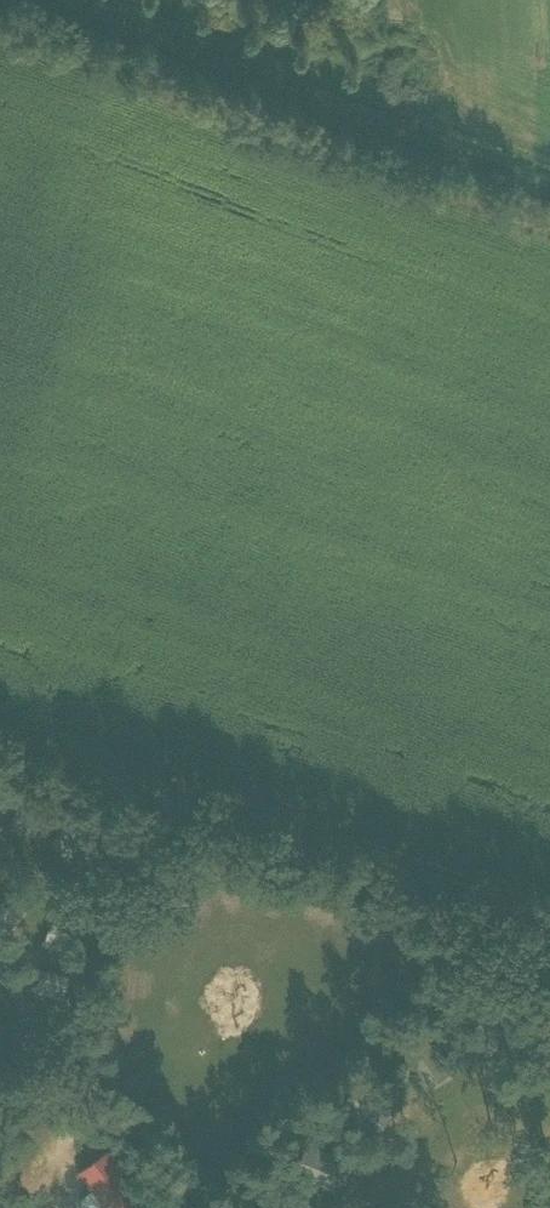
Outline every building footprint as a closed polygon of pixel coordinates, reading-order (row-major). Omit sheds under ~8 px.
[(331,1179),(342,1158),(317,1145),(306,1165),(331,1179)] [(111,1147),(79,1173),(90,1188),(79,1197),(80,1207),(158,1207),(146,1192),(142,1195),(135,1187),(139,1184),(111,1147)]
